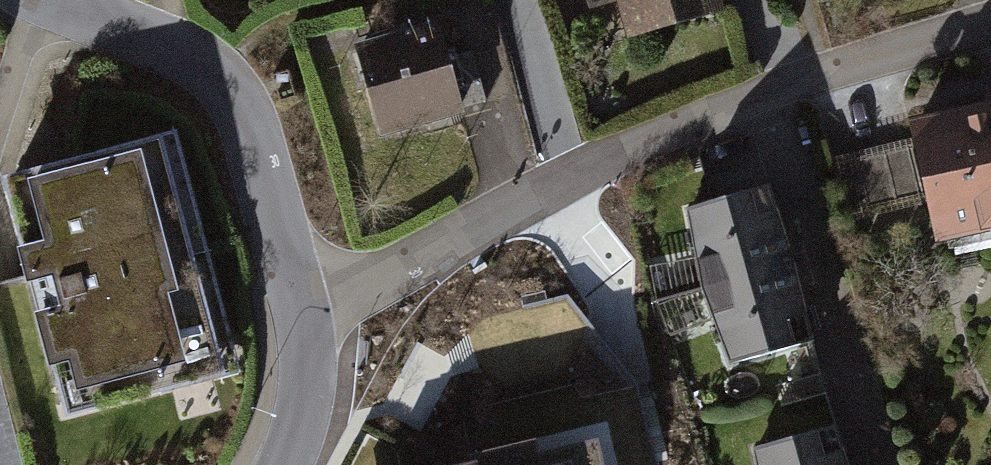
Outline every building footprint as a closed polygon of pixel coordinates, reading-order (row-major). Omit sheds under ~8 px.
[(603,49),(693,28),(687,0),(592,0),(603,49)] [(442,45),(344,64),(361,146),(458,127),(442,45)] [(899,131),(918,265),(990,255),(990,118),(899,131)] [(0,199),(0,210),(50,419),(222,378),(169,159),(0,199)] [(773,235),(760,193),(679,218),(702,294),(726,371),(807,346),(793,301),(783,269),(773,235)] [(742,456),(745,464),(830,464),(820,433),(742,456)]
